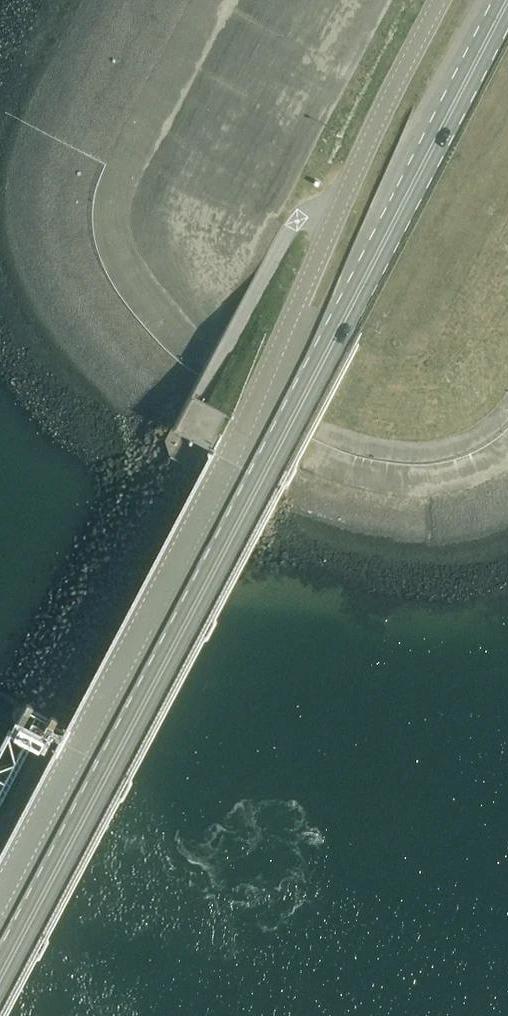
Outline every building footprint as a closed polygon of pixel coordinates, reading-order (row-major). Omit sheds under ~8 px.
[(12,734),(11,736),(36,749),(38,747),(43,750),(53,730),(51,729),(56,719),(50,716),(48,721),(29,711),(31,706),(26,703),(16,721),(14,720),(7,732),(12,734)]
